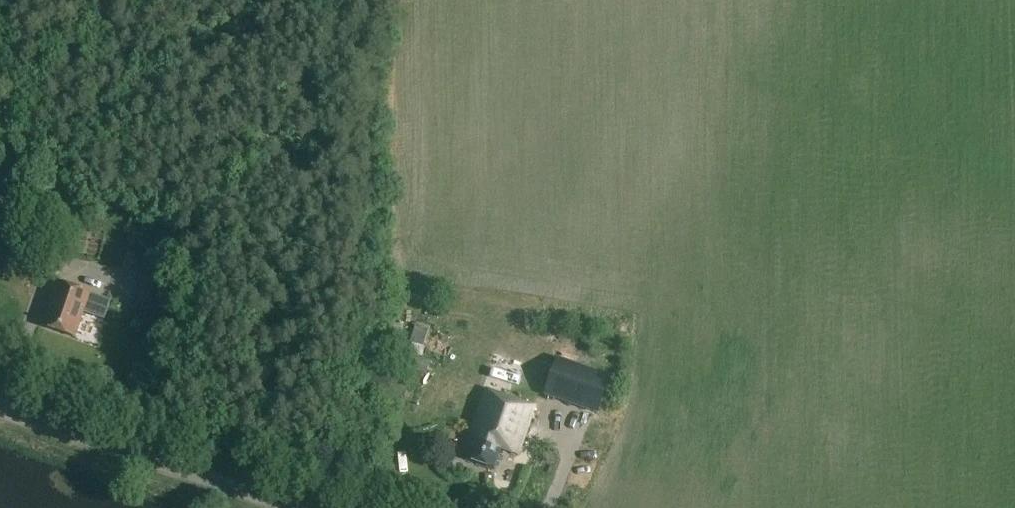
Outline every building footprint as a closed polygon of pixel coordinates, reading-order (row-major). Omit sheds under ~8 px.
[(75,336),(89,295),(61,285),(47,326),(75,336)] [(390,326),(390,346),(404,346),(405,327),(390,326)] [(599,415),(612,377),(558,358),(545,396),(599,415)] [(521,456),(537,408),(488,392),(465,459),(497,469),(503,452),(521,456)]
